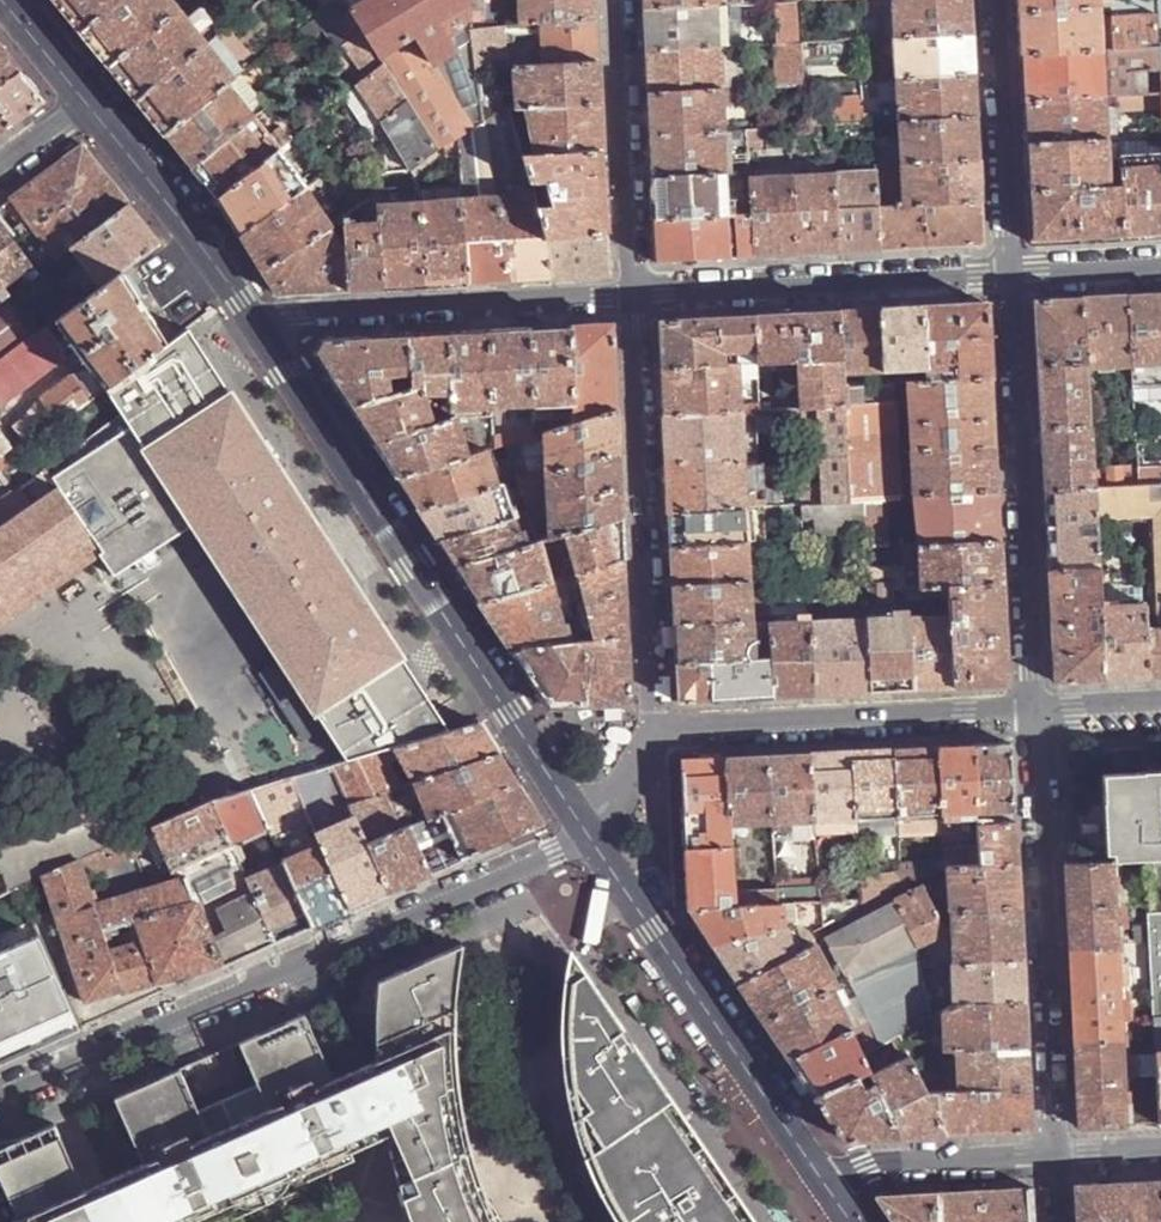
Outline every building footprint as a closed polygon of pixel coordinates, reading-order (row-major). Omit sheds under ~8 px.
[(69,19),(81,33),(123,0),(54,0),(69,19)] [(81,33),(97,53),(109,68),(180,12),(170,0),(123,0),(81,33)] [(327,11),(328,10),(341,0),(319,0),(327,11)] [(328,10),(353,45),(367,35),(355,14),(346,0),(341,0),(328,10)] [(355,14),(367,35),(389,73),(412,109),(440,154),(448,150),(461,142),(485,127),(478,75),(474,34),(473,0),(377,0),(355,14)] [(474,34),(489,33),(487,0),(473,0),(474,34)] [(523,29),(546,28),(600,23),(599,0),(522,0),(523,29)] [(644,8),(719,5),(719,0),(644,0),(644,8)] [(892,0),(863,0),(863,15),(893,13),(892,0)] [(971,0),(892,0),(893,13),(894,39),(973,35),(971,10),(971,0)] [(1019,14),(1096,10),(1095,0),(1018,0),(1019,14)] [(801,24),(758,26),(757,3),(743,3),(728,4),(719,5),(721,47),(759,46),(775,45),(801,43),(801,24)] [(211,4),(188,22),(201,37),(224,20),(224,15),(215,6),(211,4)] [(644,8),(646,51),(721,47),(719,5),(644,8)] [(1020,33),(1021,56),(1099,52),(1096,10),(1019,14),(1020,33)] [(180,12),(109,68),(126,89),(138,102),(209,47),(201,37),(188,22),(180,12)] [(894,39),(893,13),(863,15),(857,15),(858,41),(894,39)] [(1156,48),(1154,15),(1112,17),(1114,51),(1156,48)] [(600,23),(546,28),(548,63),(549,70),(603,66),(600,23)] [(489,33),(474,34),(478,75),(502,73),(509,73),(508,64),(504,31),(489,33)] [(367,35),(353,45),(346,50),(376,83),(389,73),(367,35)] [(974,54),(973,35),(894,39),(896,80),(975,75),(974,54)] [(896,80),(894,39),(858,41),(861,82),(896,80)] [(803,85),(801,43),(775,45),(777,87),(803,85)] [(22,73),(4,52),(0,47),(0,89),(22,73)] [(209,47),(138,102),(155,123),(166,137),(228,89),(237,82),(209,47)] [(722,89),(721,47),(646,51),(648,93),(722,89)] [(1160,48),(1156,48),(1114,51),(1100,52),(1103,98),(1117,98),(1160,95),(1160,71),(1160,61),(1160,48)] [(1022,80),(1023,103),(1103,98),(1100,52),(1099,52),(1021,56),(1022,80)] [(508,64),(509,73),(515,72),(527,72),(526,62),(508,64)] [(527,72),(515,72),(519,115),(529,114),(604,108),(603,66),(549,70),(540,71),(527,72)] [(16,124),(46,102),(30,83),(22,73),(0,89),(0,136),(16,124)] [(362,93),(384,127),(412,109),(389,73),(376,83),(362,93)] [(502,73),(478,75),(485,127),(488,126),(506,116),(502,73)] [(976,93),(975,75),(896,80),(899,121),(977,117),(976,93)] [(899,121),(896,80),(861,82),(863,109),(864,123),(873,123),(899,121)] [(228,89),(166,137),(182,156),(192,169),(254,120),(228,89)] [(648,93),(650,135),(724,131),(722,89),(648,93)] [(274,91),(259,102),(262,105),(267,111),(281,100),(274,91)] [(1025,123),(1026,145),(1106,141),(1103,98),(1023,103),(1025,123)] [(343,106),(348,114),(355,110),(350,102),(343,106)] [(262,105),(253,112),(257,118),(267,111),(262,105)] [(604,108),(529,114),(540,161),(607,156),(604,108)] [(412,109),(384,127),(412,173),(440,154),(412,109)] [(864,123),(863,109),(804,112),(805,127),(825,125),(831,125),(857,123),(864,123)] [(497,184),(500,202),(538,199),(535,189),(526,162),(511,117),(509,113),(506,116),(488,126),(497,184)] [(978,137),(977,117),(899,121),(899,135),(901,165),(979,161),(978,137)] [(254,120),(192,169),(207,187),(219,202),(281,154),(277,149),(254,120)] [(832,138),(858,136),(857,123),(831,125),(832,138)] [(857,123),(858,136),(874,136),(873,123),(864,123),(857,123)] [(825,125),(827,162),(833,161),(832,138),(831,125),(825,125)] [(462,161),(464,205),(491,203),(489,185),(497,184),(488,126),(485,127),(461,142),(462,161)] [(789,136),(789,127),(746,130),(748,152),(790,150),(789,136)] [(789,127),(789,136),(803,135),(802,127),(789,127)] [(372,128),(368,132),(376,144),(375,133),(376,133),(372,128)] [(734,130),(737,173),(749,172),(748,152),(746,130),(734,130)] [(650,135),(652,177),(726,173),(724,131),(650,135)] [(1027,168),(1029,192),(1108,188),(1106,141),(1026,145),(1027,168)] [(461,142),(448,150),(449,162),(462,161),(461,142)] [(83,144),(2,203),(17,222),(27,214),(36,226),(107,172),(92,155),(83,144)] [(277,149),(281,154),(286,150),(283,145),(277,149)] [(232,224),(241,238),(307,192),(309,191),(281,154),(219,202),(232,224)] [(540,161),(526,162),(535,189),(545,188),(546,197),(550,197),(552,212),(541,212),(549,243),(611,237),(607,156),(540,161)] [(1119,159),(1120,187),(1123,239),(1150,237),(1160,236),(1160,157),(1119,159)] [(791,164),(792,177),(834,175),(833,161),(827,162),(791,164)] [(980,178),(979,161),(901,165),(903,206),(981,203),(980,178)] [(385,162),(377,163),(378,180),(387,179),(385,162)] [(903,206),(901,165),(876,166),(876,172),(878,207),(903,206)] [(107,172),(36,226),(58,256),(73,246),(130,201),(115,183),(107,172)] [(737,173),(726,173),(728,216),(735,215),(752,215),(750,179),(749,172),(737,173)] [(878,207),(876,172),(834,175),(839,253),(864,252),(881,252),(878,207)] [(652,177),(655,219),(728,216),(726,173),(652,177)] [(839,253),(834,175),(792,177),(797,255),(822,254),(839,253)] [(779,256),(797,255),(792,177),(750,179),(752,215),(754,257),(779,256)] [(500,202),(497,184),(489,185),(491,203),(500,202)] [(1123,239),(1120,187),(1108,188),(1029,192),(1031,244),(1081,241),(1123,239)] [(307,192),(241,238),(255,260),(264,274),(330,231),(307,192)] [(500,202),(510,286),(533,285),(552,284),(549,243),(541,212),(538,199),(500,202)] [(365,209),(366,227),(380,226),(379,211),(379,200),(365,209)] [(130,201),(73,246),(82,257),(93,271),(103,283),(122,268),(161,239),(143,217),(130,201)] [(464,205),(469,288),(491,287),(510,286),(500,202),(491,203),(464,205)] [(982,220),(981,203),(903,206),(878,207),(881,252),(936,249),(984,246),(982,220)] [(422,208),(428,290),(450,289),(469,288),(464,205),(422,208)] [(380,226),(385,292),(408,291),(428,290),(422,208),(379,211),(380,226)] [(737,258),(735,215),(728,216),(728,259),(737,258)] [(754,257),(752,215),(735,215),(737,258),(749,258),(754,257)] [(728,259),(728,216),(655,219),(656,262),(728,259)] [(4,282),(25,265),(32,261),(17,241),(0,218),(0,277),(4,282)] [(36,226),(17,241),(32,261),(39,271),(58,256),(36,226)] [(347,253),(349,294),(371,293),(385,292),(380,226),(366,227),(351,228),(346,229),(347,253)] [(330,231),(264,274),(274,290),(278,298),(300,297),(336,295),(349,294),(347,253),(330,231)] [(549,243),(552,284),(613,280),(611,237),(549,243)] [(82,257),(73,264),(75,270),(82,278),(93,271),(82,257)] [(32,261),(25,265),(33,276),(39,271),(32,261)] [(103,283),(55,319),(92,367),(107,387),(168,340),(143,301),(122,268),(103,283)] [(8,294),(11,291),(4,282),(0,285),(0,300),(8,294)] [(41,330),(14,300),(8,294),(0,300),(0,361),(41,330)] [(1129,296),(1132,365),(1151,364),(1160,364),(1160,294),(1148,295),(1129,296)] [(1102,297),(1083,298),(1086,362),(1086,367),(1132,365),(1129,296),(1102,297)] [(1083,298),(1035,300),(1037,336),(1038,364),(1086,362),(1083,298)] [(926,373),(945,372),(945,379),(992,377),(989,335),(987,302),(951,304),(923,306),(926,368),(926,373)] [(897,307),(881,308),(884,371),(926,368),(923,306),(897,307)] [(855,309),(839,310),(842,358),(843,373),(884,371),(881,308),(855,309)] [(793,313),(755,315),(757,349),(758,363),(798,361),(842,358),(839,310),(793,313)] [(723,364),(722,351),(735,350),(757,349),(755,315),(703,318),(659,320),(663,367),(723,364)] [(588,324),(571,325),(572,403),(573,423),(618,408),(614,322),(588,324)] [(0,361),(0,404),(1,406),(64,358),(58,337),(48,325),(41,330),(0,361)] [(255,527),(300,497),(278,464),(271,468),(201,360),(207,355),(188,325),(168,340),(107,387),(121,408),(193,520),(206,542),(247,515),(255,527)] [(548,326),(530,327),(533,404),(572,403),(571,325),(548,326)] [(507,328),(489,329),(492,406),(533,404),(530,327),(507,328)] [(467,331),(449,332),(451,391),(452,408),(492,406),(489,329),(467,331)] [(427,333),(409,334),(410,375),(411,388),(423,384),(425,392),(427,392),(451,391),(449,332),(427,333)] [(323,338),(315,350),(336,382),(352,406),(399,392),(397,384),(391,386),(389,379),(410,375),(409,334),(323,338)] [(757,349),(735,350),(735,364),(737,364),(758,363),(757,349)] [(201,360),(271,468),(278,464),(207,355),(201,360)] [(842,358),(798,361),(801,407),(819,406),(842,406),(862,405),(861,384),(843,385),(843,373),(842,358)] [(1086,362),(1038,364),(1040,400),(1041,428),(1089,426),(1086,367),(1086,362)] [(758,363),(737,364),(739,411),(760,410),(760,403),(758,363)] [(723,364),(663,367),(665,413),(739,411),(737,364),(735,364),(723,364)] [(1151,364),(1132,365),(1133,385),(1152,384),(1151,364)] [(1151,364),(1152,384),(1160,384),(1160,364),(1151,364)] [(16,427),(30,445),(107,387),(92,367),(74,373),(44,395),(28,419),(16,427)] [(927,380),(907,382),(912,450),(995,445),(994,422),(992,386),(992,377),(945,379),(927,380)] [(894,382),(876,383),(877,404),(877,406),(896,405),(894,382)] [(365,426),(375,442),(433,424),(427,392),(425,392),(423,384),(411,388),(399,392),(352,406),(365,426)] [(451,391),(427,392),(433,424),(453,418),(452,408),(451,391)] [(572,403),(533,404),(534,435),(543,433),(573,423),(572,403)] [(533,404),(492,406),(493,414),(493,448),(506,444),(534,435),(533,404)] [(862,405),(842,406),(845,454),(897,451),(896,405),(877,406),(877,404),(862,405)] [(492,406),(452,408),(453,418),(457,417),(493,414),(492,406)] [(842,406),(819,406),(822,486),(824,502),(848,501),(845,454),(842,406)] [(64,449),(69,460),(113,432),(177,531),(193,520),(121,408),(64,449)] [(573,423),(543,433),(545,473),(620,453),(618,408),(573,423)] [(665,413),(665,422),(740,419),(739,411),(665,413)] [(493,414),(457,417),(467,456),(486,450),(493,448),(493,414)] [(433,424),(375,442),(387,460),(397,476),(467,456),(457,417),(453,418),(433,424)] [(749,418),(740,419),(740,426),(754,425),(754,421),(749,421),(749,418)] [(740,419),(665,422),(667,462),(743,459),(740,426),(740,419)] [(1089,426),(1041,428),(1043,463),(1044,490),(1092,488),(1091,469),(1089,426)] [(100,553),(112,571),(177,531),(113,432),(69,460),(49,473),(45,468),(0,500),(0,622),(100,553)] [(18,455),(0,433),(0,469),(18,455)] [(534,435),(506,444),(510,456),(518,478),(518,480),(545,473),(543,433),(534,435)] [(995,445),(912,450),(914,496),(997,489),(996,463),(995,445)] [(467,456),(397,476),(408,492),(418,507),(497,484),(489,462),(486,450),(467,456)] [(897,451),(845,454),(848,501),(852,501),(862,501),(887,499),(899,499),(897,451)] [(620,453),(545,473),(550,537),(552,536),(566,532),(623,515),(620,453)] [(510,456),(489,462),(497,484),(503,482),(518,478),(510,456)] [(743,459),(667,462),(669,510),(745,507),(743,459)] [(1138,467),(1139,486),(1160,485),(1160,466),(1145,466),(1138,467)] [(1138,467),(1091,469),(1092,488),(1095,488),(1139,486),(1138,467)] [(545,473),(518,480),(529,513),(538,540),(550,537),(545,473)] [(518,478),(503,482),(515,517),(529,513),(518,480),(518,478)] [(497,484),(418,507),(430,525),(439,540),(515,517),(503,482),(497,484)] [(758,484),(751,485),(753,506),(760,506),(758,487),(758,484)] [(1095,488),(1096,520),(1103,519),(1153,517),(1157,620),(1158,633),(1160,633),(1160,485),(1139,486),(1095,488)] [(783,486),(758,487),(760,506),(763,506),(801,504),(814,503),(824,502),(822,486),(783,487),(783,486)] [(1092,488),(1044,490),(1046,514),(1048,553),(1049,570),(1098,568),(1097,551),(1096,525),(1096,520),(1095,488),(1092,488)] [(997,489),(914,496),(915,508),(916,546),(1000,540),(999,510),(997,489)] [(247,515),(206,542),(277,650),(317,624),(312,616),(332,603),(329,598),(354,583),(300,497),(255,527),(247,515)] [(887,499),(862,501),(862,517),(864,546),(887,545),(887,499)] [(824,502),(814,503),(816,520),(817,531),(854,529),(853,518),(852,501),(848,501),(824,502)] [(862,501),(852,501),(853,518),(862,517),(862,501)] [(814,503),(801,504),(802,521),(816,520),(814,503)] [(801,504),(763,506),(763,513),(763,519),(790,518),(791,529),(802,529),(802,521),(801,504)] [(745,507),(669,510),(671,547),(747,543),(745,513),(745,507)] [(529,513),(515,517),(524,544),(538,540),(529,513)] [(763,513),(753,513),(755,542),(757,542),(764,542),(764,528),(763,519),(763,513)] [(623,515),(566,532),(576,573),(625,557),(623,515)] [(515,517),(439,540),(453,561),(456,565),(524,544),(515,517)] [(782,529),(764,528),(764,542),(764,543),(783,542),(782,529)] [(566,532),(552,536),(563,577),(576,573),(566,532)] [(550,581),(563,577),(552,536),(550,537),(538,540),(550,581)] [(524,544),(456,565),(458,568),(480,603),(550,581),(538,540),(524,544)] [(1000,540),(916,546),(921,588),(946,586),(1003,582),(1001,557),(1000,540)] [(747,543),(671,547),(673,585),(749,581),(747,543)] [(916,546),(903,546),(904,565),(906,589),(921,588),(916,546)] [(625,557),(576,573),(584,602),(587,616),(594,643),(629,640),(625,557)] [(1098,568),(1049,570),(1053,630),(1056,682),(1084,680),(1103,679),(1100,606),(1099,590),(1098,568)] [(576,573),(563,577),(569,598),(570,605),(584,602),(576,573)] [(563,577),(550,581),(555,602),(569,598),(563,577)] [(480,603),(479,604),(496,628),(512,650),(566,645),(555,602),(550,581),(480,603)] [(749,581),(673,585),(675,623),(751,620),(750,590),(749,581)] [(946,586),(947,597),(950,596),(951,615),(955,686),(986,685),(1008,684),(1005,629),(1003,582),(946,586)] [(376,618),(354,583),(329,598),(332,603),(312,616),(317,624),(277,650),(347,762),(383,753),(397,749),(450,732),(423,690),(416,694),(370,623),(376,618)] [(921,588),(906,589),(907,599),(947,597),(946,586),(921,588)] [(767,589),(750,590),(751,620),(769,618),(768,596),(767,589)] [(825,590),(807,590),(807,595),(810,621),(827,620),(825,590)] [(1106,590),(1099,590),(1100,606),(1107,606),(1106,590)] [(797,595),(768,596),(769,618),(769,623),(798,621),(797,595)] [(807,595),(797,595),(798,621),(810,621),(807,595)] [(1107,606),(1100,606),(1103,679),(1129,678),(1147,677),(1146,634),(1145,604),(1143,605),(1107,606)] [(580,644),(594,643),(587,616),(581,617),(580,611),(572,613),(574,619),(580,644)] [(572,613),(565,614),(567,621),(574,619),(572,613)] [(951,615),(909,616),(912,688),(937,687),(955,686),(951,615)] [(902,617),(866,618),(871,690),(888,689),(912,688),(909,616),(902,617)] [(376,618),(370,623),(416,694),(423,690),(376,618)] [(769,618),(751,620),(754,658),(772,657),(769,623),(769,618)] [(827,620),(810,621),(814,693),(847,692),(871,690),(866,618),(827,620)] [(751,620),(675,623),(676,646),(676,662),(708,660),(754,658),(751,620)] [(798,621),(769,623),(772,657),(775,695),(799,694),(814,693),(810,621),(798,621)] [(1147,677),(1155,677),(1160,677),(1160,633),(1158,633),(1155,633),(1146,634),(1147,677)] [(566,645),(512,650),(551,707),(633,703),(629,640),(594,643),(580,644),(566,645)] [(754,658),(708,660),(709,698),(727,698),(760,696),(775,695),(772,657),(754,658)] [(708,660),(676,662),(678,700),(709,698),(708,660)] [(450,732),(397,749),(415,783),(499,753),(489,738),(480,724),(463,729),(450,732)] [(988,745),(974,745),(976,812),(1014,810),(1011,743),(988,745)] [(952,746),(938,747),(942,814),(976,812),(974,745),(952,746)] [(912,748),(895,749),(898,816),(906,816),(942,814),(938,747),(912,748)] [(870,750),(853,751),(856,818),(863,818),(898,816),(895,749),(870,750)] [(830,753),(811,754),(815,820),(850,819),(856,818),(853,751),(830,753)] [(347,762),(333,767),(351,806),(384,794),(400,788),(383,753),(347,762)] [(499,753),(415,783),(429,818),(443,813),(519,782),(509,767),(499,753)] [(787,755),(769,756),(772,822),(815,820),(811,754),(787,755)] [(745,757),(727,758),(730,824),(738,824),(772,822),(769,756),(745,757)] [(703,759),(682,760),(687,849),(732,847),(731,830),(730,824),(727,758),(703,759)] [(333,767),(292,778),(317,833),(355,816),(351,806),(333,767)] [(1103,776),(1104,800),(1102,802),(1103,813),(1105,852),(1111,852),(1108,782),(1160,779),(1160,770),(1143,771),(1143,773),(1103,776)] [(292,778),(252,789),(268,825),(270,831),(283,860),(321,843),(317,833),(292,778)] [(1108,782),(1111,852),(1112,862),(1144,861),(1159,860),(1160,860),(1160,779),(1108,782)] [(519,782),(443,813),(463,859),(545,823),(531,802),(519,782)] [(154,826),(172,868),(231,841),(236,839),(268,825),(252,789),(210,801),(154,826)] [(384,794),(351,806),(355,816),(367,843),(402,829),(384,794)] [(129,837),(119,803),(0,839),(0,861),(2,861),(5,868),(12,889),(18,886),(42,874),(129,837)] [(1014,810),(976,812),(977,823),(1015,821),(1014,810)] [(976,812),(942,814),(943,828),(945,847),(953,846),(952,835),(977,833),(977,823),(976,812)] [(429,818),(409,826),(432,873),(463,859),(443,813),(429,818)] [(942,814),(906,816),(906,822),(898,822),(899,830),(943,828),(942,814)] [(355,816),(317,833),(321,843),(352,908),(389,892),(367,843),(355,816)] [(898,816),(863,818),(863,824),(856,824),(857,836),(899,833),(899,830),(898,822),(898,816)] [(850,819),(815,820),(815,835),(816,838),(857,836),(856,824),(851,825),(850,819)] [(815,820),(772,822),(773,836),(815,835),(815,820)] [(1015,821),(977,823),(977,833),(978,855),(979,866),(1017,864),(1016,837),(1015,821)] [(268,825),(236,839),(239,844),(270,831),(268,825)] [(154,826),(142,831),(165,882),(175,879),(172,868),(154,826)] [(402,829),(367,843),(389,892),(432,873),(409,826),(402,829)] [(134,854),(140,852),(132,835),(129,837),(42,874),(85,999),(222,960),(211,937),(184,877),(175,879),(165,882),(98,903),(96,897),(91,899),(91,897),(96,895),(90,879),(85,880),(84,877),(134,854)] [(231,841),(172,868),(175,879),(184,877),(211,937),(229,929),(219,907),(253,892),(248,880),(231,841)] [(321,843),(283,860),(285,863),(313,925),(352,908),(321,843)] [(732,847),(687,849),(690,910),(735,905),(734,889),(732,847)] [(153,879),(140,852),(134,854),(147,882),(153,879)] [(978,855),(945,857),(946,862),(946,868),(979,866),(978,855)] [(1144,861),(1147,915),(1160,914),(1160,874),(1159,860),(1144,861)] [(946,862),(900,863),(901,873),(901,883),(912,880),(946,868),(946,862)] [(1110,862),(1065,864),(1067,906),(1069,950),(1114,948),(1113,921),(1118,921),(1117,889),(1111,889),(1110,862)] [(285,863),(248,880),(253,892),(219,907),(229,929),(211,937),(222,960),(223,964),(313,925),(285,863)] [(979,866),(946,868),(950,911),(951,911),(1019,905),(1018,881),(1017,864),(979,866)] [(901,873),(859,878),(860,899),(860,905),(889,890),(901,883),(901,873)] [(917,889),(912,880),(901,883),(889,890),(894,901),(917,889)] [(818,885),(776,887),(777,903),(790,903),(819,901),(818,885)] [(14,1030),(24,1052),(83,1026),(18,886),(12,889),(0,894),(0,1036),(14,1030)] [(917,889),(894,901),(917,945),(917,947),(947,932),(937,913),(924,886),(917,889)] [(776,887),(734,889),(735,905),(777,903),(776,887)] [(804,935),(810,947),(815,944),(825,938),(894,901),(889,890),(860,905),(821,926),(804,935)] [(860,899),(819,905),(821,926),(860,905),(860,899)] [(819,901),(790,903),(794,923),(821,926),(819,905),(819,901)] [(894,901),(825,938),(849,980),(863,973),(917,945),(894,901)] [(712,946),(784,928),(777,903),(735,905),(690,910),(712,946)] [(790,903),(777,903),(784,928),(794,923),(790,903)] [(1019,905),(951,911),(952,931),(953,966),(1022,962),(1021,938),(1020,913),(1019,905)] [(1147,915),(1148,946),(1154,1053),(1160,1052),(1160,914),(1147,915)] [(796,955),(810,947),(804,935),(821,926),(794,923),(784,928),(796,955)] [(784,928),(712,946),(726,966),(739,985),(796,955),(784,928)] [(947,932),(917,947),(921,965),(922,968),(949,966),(953,966),(952,931),(947,932)] [(825,938),(815,944),(837,986),(849,980),(825,938)] [(739,985),(765,1023),(833,988),(837,986),(815,944),(810,947),(796,955),(739,985)] [(917,945),(863,973),(872,990),(921,965),(917,947),(917,945)] [(193,1063),(80,1113),(109,1179),(120,1204),(129,1200),(259,1142),(306,1122),(391,1085),(454,1055),(454,1029),(456,993),(459,967),(461,947),(389,978),(385,1017),(385,1056),(339,1077),(310,1012),(193,1063)] [(1114,948),(1069,950),(1071,998),(1074,1042),(1119,1040),(1117,1009),(1123,1009),(1123,999),(1128,999),(1127,993),(1117,993),(1116,986),(1122,986),(1121,976),(1116,976),(1114,948)] [(581,967),(571,952),(566,977),(566,979),(581,967)] [(953,966),(949,966),(951,1003),(952,1007),(1024,1002),(1023,980),(1022,962),(953,966)] [(837,986),(833,988),(851,1031),(860,1052),(877,1042),(880,1048),(893,1040),(898,1037),(909,1031),(932,1018),(929,1005),(922,968),(921,965),(872,990),(857,997),(849,980),(837,986)] [(949,966),(922,968),(929,1005),(951,1003),(949,966)] [(566,979),(563,1002),(563,1052),(575,1126),(603,1195),(620,1221),(755,1221),(581,967),(566,979)] [(790,1060),(851,1031),(833,988),(765,1023),(780,1045),(790,1060)] [(952,1007),(941,1013),(944,1049),(956,1048),(1027,1045),(1025,1021),(1024,1002),(952,1007)] [(952,1007),(951,1003),(929,1005),(932,1018),(941,1013),(952,1007)] [(24,1052),(14,1030),(0,1036),(0,1059),(1,1062),(24,1052)] [(858,1077),(869,1071),(863,1058),(860,1052),(851,1031),(790,1060),(804,1081),(815,1097),(858,1077)] [(917,1048),(909,1031),(898,1037),(906,1054),(913,1050),(917,1048)] [(898,1037),(893,1040),(902,1060),(908,1057),(906,1054),(898,1037)] [(1119,1040),(1074,1042),(1076,1084),(1079,1127),(1124,1125),(1122,1093),(1127,1093),(1126,1061),(1120,1061),(1119,1040)] [(1027,1045),(956,1048),(957,1083),(958,1090),(1029,1087),(1027,1063),(1027,1062),(1027,1045)] [(913,1050),(906,1054),(908,1057),(911,1065),(919,1062),(913,1050)] [(924,1091),(947,1090),(933,1054),(919,1062),(911,1065),(924,1091)] [(488,1202),(469,1150),(461,1112),(457,1080),(454,1055),(391,1085),(430,1182),(415,1190),(428,1221),(497,1221),(488,1202)] [(902,1060),(871,1075),(874,1083),(899,1136),(923,1135),(944,1134),(924,1091),(911,1065),(908,1057),(902,1060)] [(815,1097),(844,1139),(862,1138),(889,1137),(899,1136),(874,1083),(863,1088),(858,1077),(815,1097)] [(1030,1108),(1029,1087),(958,1090),(951,1090),(947,1090),(924,1091),(944,1134),(989,1132),(1031,1130),(1030,1108)] [(58,1123),(0,1148),(0,1221),(128,1221),(120,1204),(109,1179),(87,1189),(58,1123)] [(1082,1187),(1083,1221),(1160,1221),(1160,1183),(1124,1185),(1082,1187)] [(987,1193),(988,1221),(1036,1221),(1034,1189),(1009,1191),(987,1193)] [(942,1195),(944,1221),(988,1221),(987,1193),(962,1194),(942,1195)] [(883,1199),(899,1221),(944,1221),(942,1195),(910,1197),(883,1199)] [(120,1204),(128,1221),(139,1221),(129,1200),(120,1204)]
